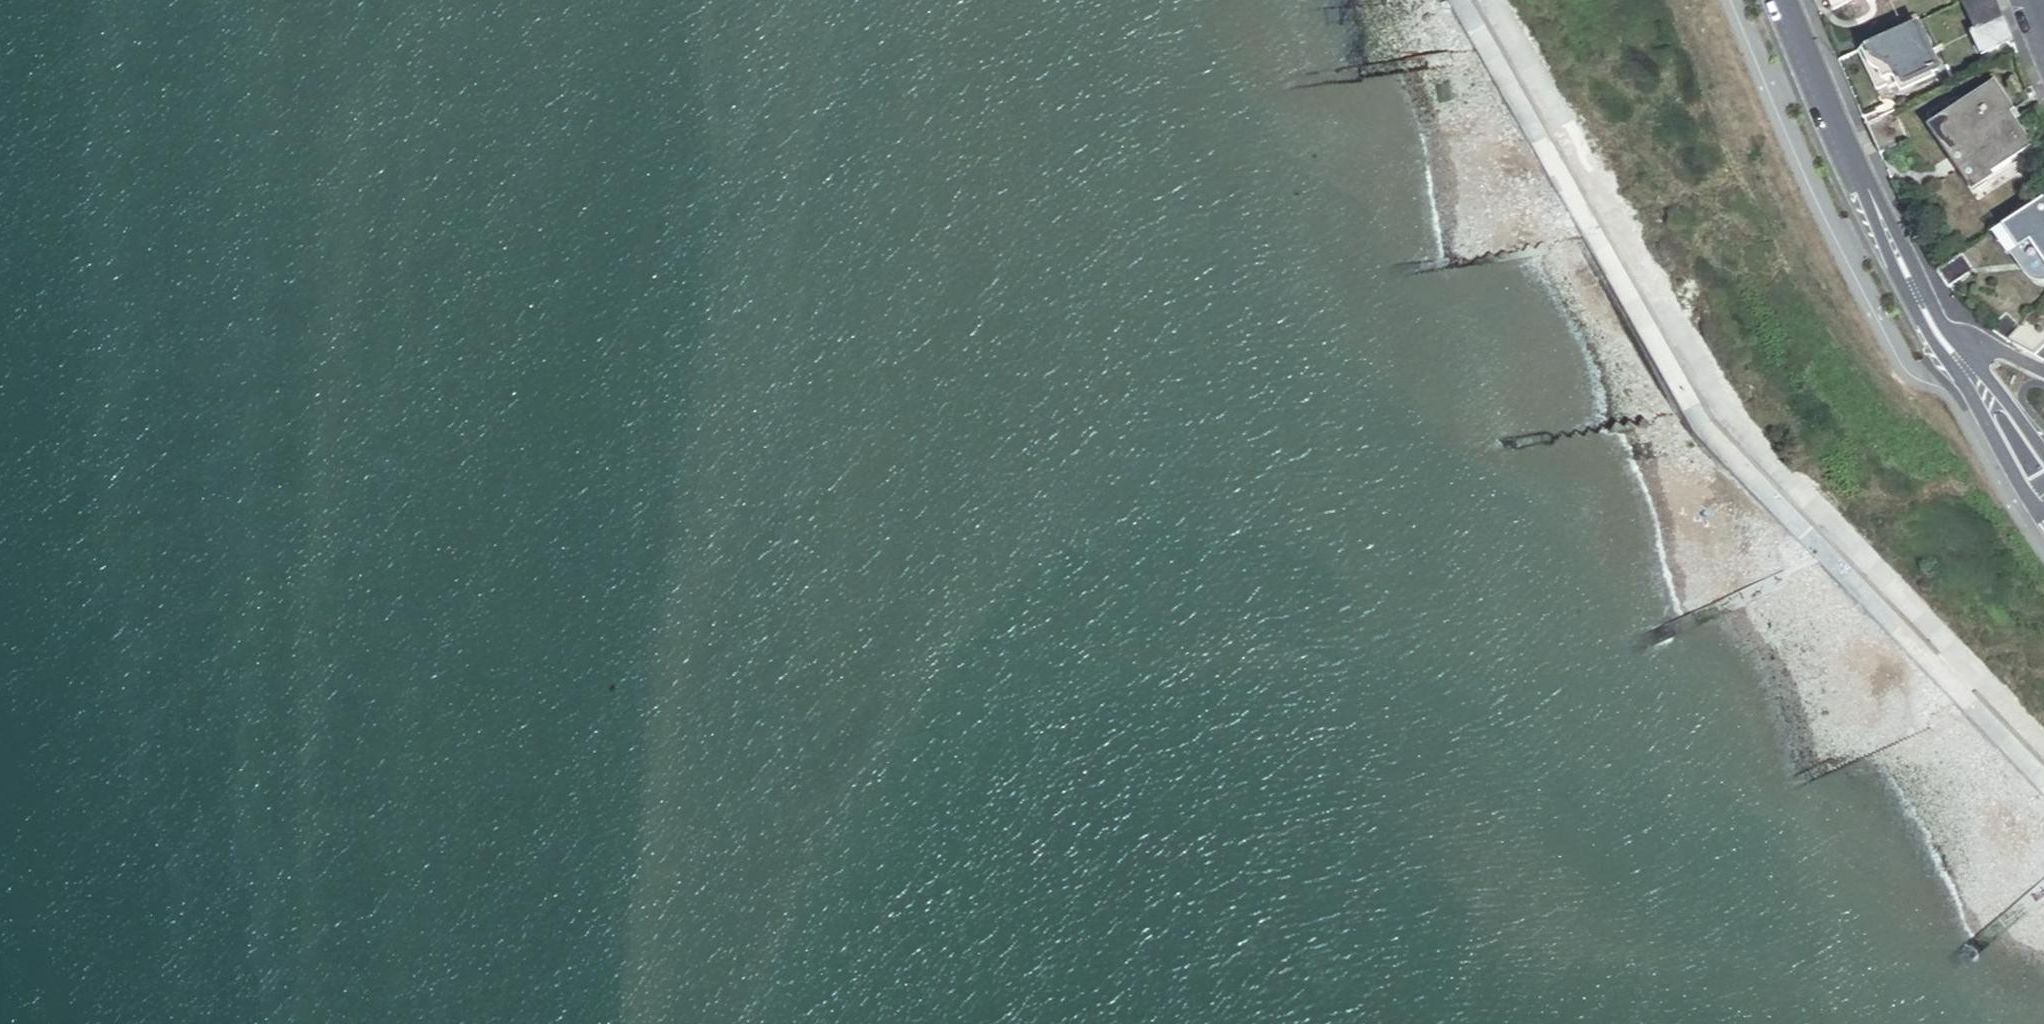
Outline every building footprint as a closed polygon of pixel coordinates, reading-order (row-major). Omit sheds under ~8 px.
[(1834,14),(1849,7),(1846,0),(1827,0),(1834,14)] [(2005,21),(1995,0),(1975,0),(1964,5),(1977,34),(2005,21)] [(2005,21),(1977,34),(1987,57),(2015,45),(2009,31),(2005,21)] [(1905,88),(1938,73),(1917,27),(1867,50),(1878,73),(1883,84),(1899,77),(1905,88)] [(1948,160),(1972,195),(1994,179),(1992,176),(2033,147),(2016,123),(2011,115),(2015,112),(2010,105),(1995,82),(1961,106),(1956,99),(1927,119),(1932,126),(1927,130),(1948,160)] [(2021,120),(2015,112),(2011,115),(2016,123),(2021,120)] [(2002,229),(2025,257),(2039,275),(2043,276),(2043,201),(2002,229)] [(1939,273),(1951,290),(1974,274),(1962,257),(1939,273)]
